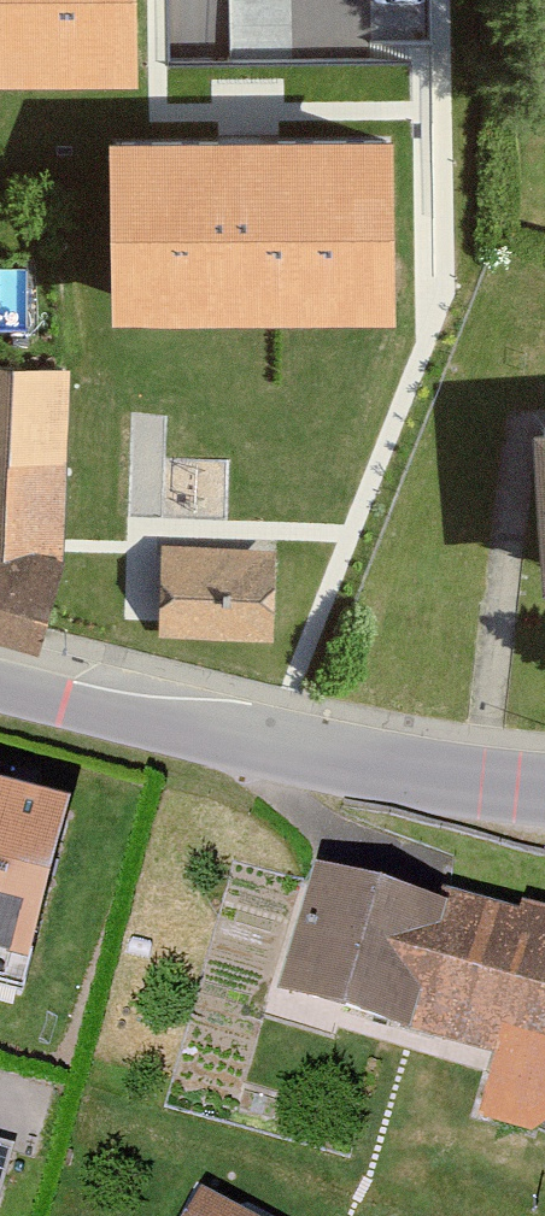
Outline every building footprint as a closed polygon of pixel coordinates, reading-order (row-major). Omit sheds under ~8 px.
[(133,0),(0,0),(0,84),(135,86),(133,0)] [(387,149),(116,153),(118,321),(389,317),(387,149)] [(53,548),(60,370),(0,368),(0,546),(53,548)] [(530,431),(543,588),(544,588),(544,430),(530,431)] [(0,551),(0,615),(45,628),(61,568),(0,551)] [(273,561),(162,559),(161,640),(272,642),(273,561)] [(0,788),(0,966),(20,971),(63,804),(0,788)] [(527,1143),(544,1129),(544,922),(509,912),(507,922),(427,901),(424,913),(295,878),(261,1003),(486,1064),(469,1128),(527,1143)] [(183,1199),(174,1215),(216,1215),(183,1199)]
